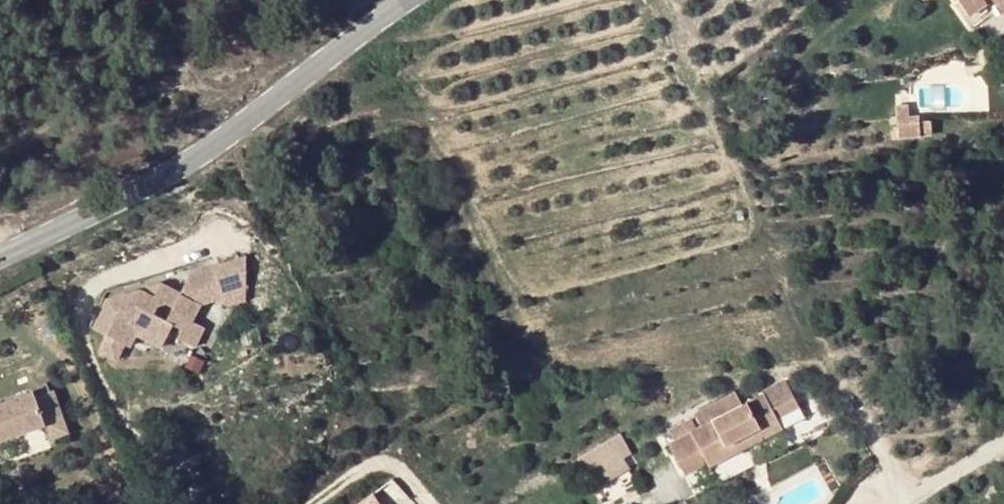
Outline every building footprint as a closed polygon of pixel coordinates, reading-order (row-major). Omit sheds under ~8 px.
[(967,14),(983,2),(982,0),(957,0),(967,14)] [(1002,15),(1003,14),(1003,0),(991,0),(1002,15)] [(902,138),(935,136),(934,118),(915,119),(913,104),(899,105),(902,138)] [(111,299),(97,328),(110,334),(102,350),(119,359),(127,343),(133,345),(139,333),(164,346),(175,324),(185,329),(180,337),(197,346),(207,326),(194,320),(204,303),(226,296),(217,266),(194,273),(184,292),(164,282),(111,299)] [(787,381),(764,393),(767,399),(789,386),(787,381)] [(799,405),(789,386),(767,399),(777,416),(799,405)] [(59,389),(41,395),(49,419),(67,413),(59,389)] [(0,404),(0,438),(1,440),(51,422),(49,419),(41,395),(39,390),(0,404)] [(695,413),(701,426),(741,405),(736,392),(695,413)] [(701,426),(696,429),(675,440),(669,443),(685,474),(707,463),(709,466),(726,457),(720,446),(777,416),(767,399),(764,393),(741,405),(701,426)] [(67,413),(49,419),(51,422),(55,437),(74,431),(67,413)] [(782,427),(777,416),(720,446),(726,457),(736,452),(756,441),(782,427)] [(671,431),(675,440),(696,429),(691,420),(671,431)] [(30,450),(50,443),(45,430),(25,437),(30,450)] [(581,463),(597,490),(628,470),(612,444),(581,463)] [(375,494),(361,503),(381,503),(375,494)]
